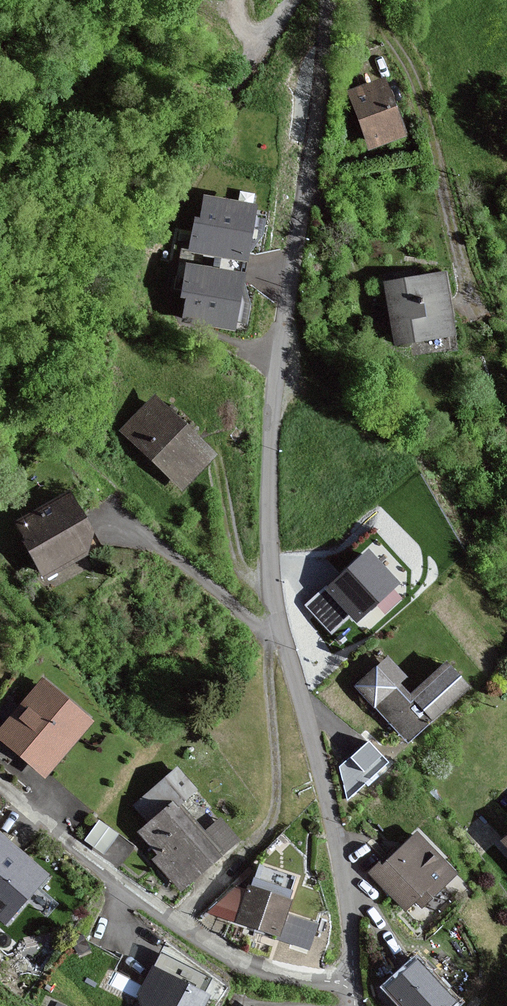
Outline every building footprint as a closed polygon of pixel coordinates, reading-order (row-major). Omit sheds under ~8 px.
[(370,146),(404,135),(385,80),(351,92),(370,146)] [(246,260),(256,209),(207,200),(203,221),(195,219),(190,249),(246,260)] [(185,318),(234,327),(244,276),(187,265),(181,295),(189,297),(185,318)] [(450,333),(439,273),(386,284),(397,343),(450,333)] [(124,431),(183,487),(215,453),(155,398),(124,431)] [(45,576),(87,553),(92,533),(69,491),(15,521),(45,576)] [(397,582),(368,551),(327,588),(308,606),(331,631),(351,614),(356,619),(397,582)] [(377,705),(408,739),(431,719),(465,688),(445,665),(410,697),(400,686),(397,683),(404,677),(388,659),(378,668),(358,685),(377,705)] [(44,775),(91,720),(45,681),(0,732),(0,737),(44,775)] [(341,767),(348,797),(386,762),(369,742),(341,767)] [(218,855),(174,804),(142,832),(162,854),(155,860),(180,888),(218,855)] [(115,833),(100,822),(86,840),(102,852),(115,833)] [(455,873),(417,834),(383,867),(379,863),(370,873),(405,908),(416,897),(423,904),(455,873)] [(45,876),(0,837),(0,917),(5,921),(45,876)] [(249,888),(238,922),(280,936),(287,915),(291,902),(249,888)] [(316,924),(287,915),(280,936),(279,939),(308,949),(316,924)] [(402,1005),(450,1005),(455,1002),(415,958),(384,986),(402,1005)] [(154,969),(141,994),(144,1005),(202,1005),(206,997),(154,969)]
